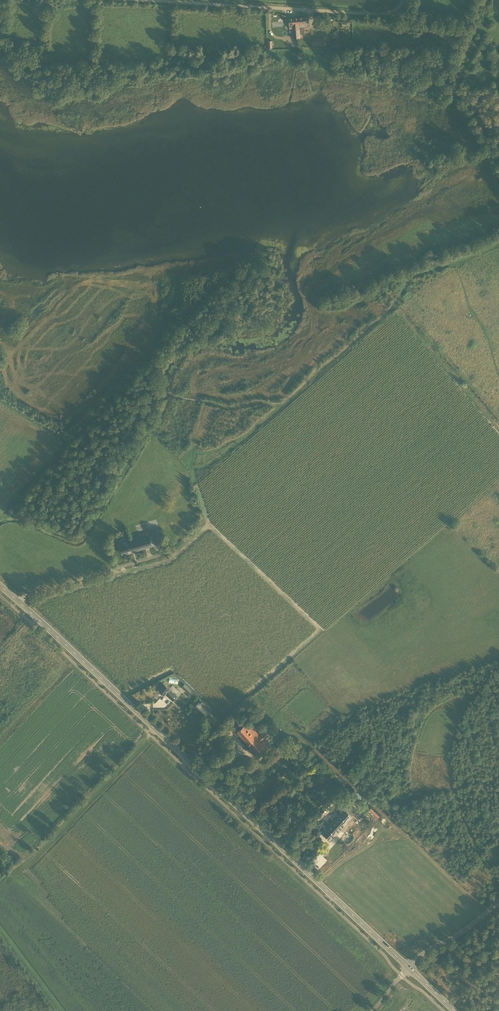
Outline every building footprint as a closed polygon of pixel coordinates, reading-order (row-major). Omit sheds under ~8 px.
[(301,34),(305,34),(304,27),(309,26),(308,16),(299,17),(301,34)] [(289,18),(289,22),(288,23),(288,25),(289,26),(289,29),(292,28),(293,39),(300,38),(300,34),(301,34),(299,17),(289,18)] [(127,540),(128,544),(119,546),(122,555),(158,544),(154,532),(127,540)] [(170,689),(165,684),(159,691),(164,695),(166,694),(173,701),(177,696),(170,689)] [(193,691),(191,689),(185,684),(182,687),(187,693),(189,694),(193,691)] [(194,707),(204,717),(209,712),(198,702),(194,707)] [(237,732),(248,744),(255,737),(254,737),(258,733),(248,722),(237,732)] [(259,756),(266,750),(270,746),(264,740),(269,736),(265,731),(260,735),(258,733),(254,737),(255,737),(248,744),(259,756)] [(293,750),(285,743),(281,747),(288,755),(293,750)] [(333,797),(317,815),(321,818),(328,811),(337,800),(333,797)] [(328,828),(329,829),(324,834),(330,840),(335,834),(336,835),(348,823),(347,822),(356,813),(350,807),(340,817),(340,816),(328,828)] [(377,818),(379,816),(371,807),(369,809),(377,818)] [(371,824),(374,822),(366,813),(363,816),(371,824)]
